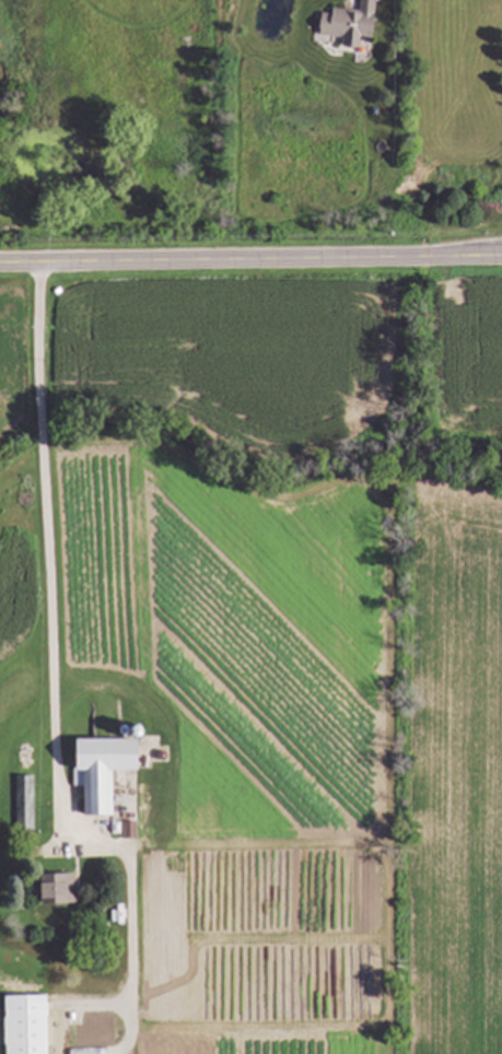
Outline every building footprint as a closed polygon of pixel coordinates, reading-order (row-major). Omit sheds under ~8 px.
[(379,0),(360,0),(359,13),(323,11),(321,37),(343,38),(342,50),(365,52),(365,42),(376,43),(379,0)] [(85,815),(114,815),(114,768),(143,768),(143,738),(79,738),(79,784),(85,784),(85,815)] [(34,775),(16,775),(16,829),(34,829),(34,775)] [(75,873),(43,873),(43,903),(75,903),(75,873)] [(5,1053),(49,1053),(49,995),(5,995),(5,1053)]
